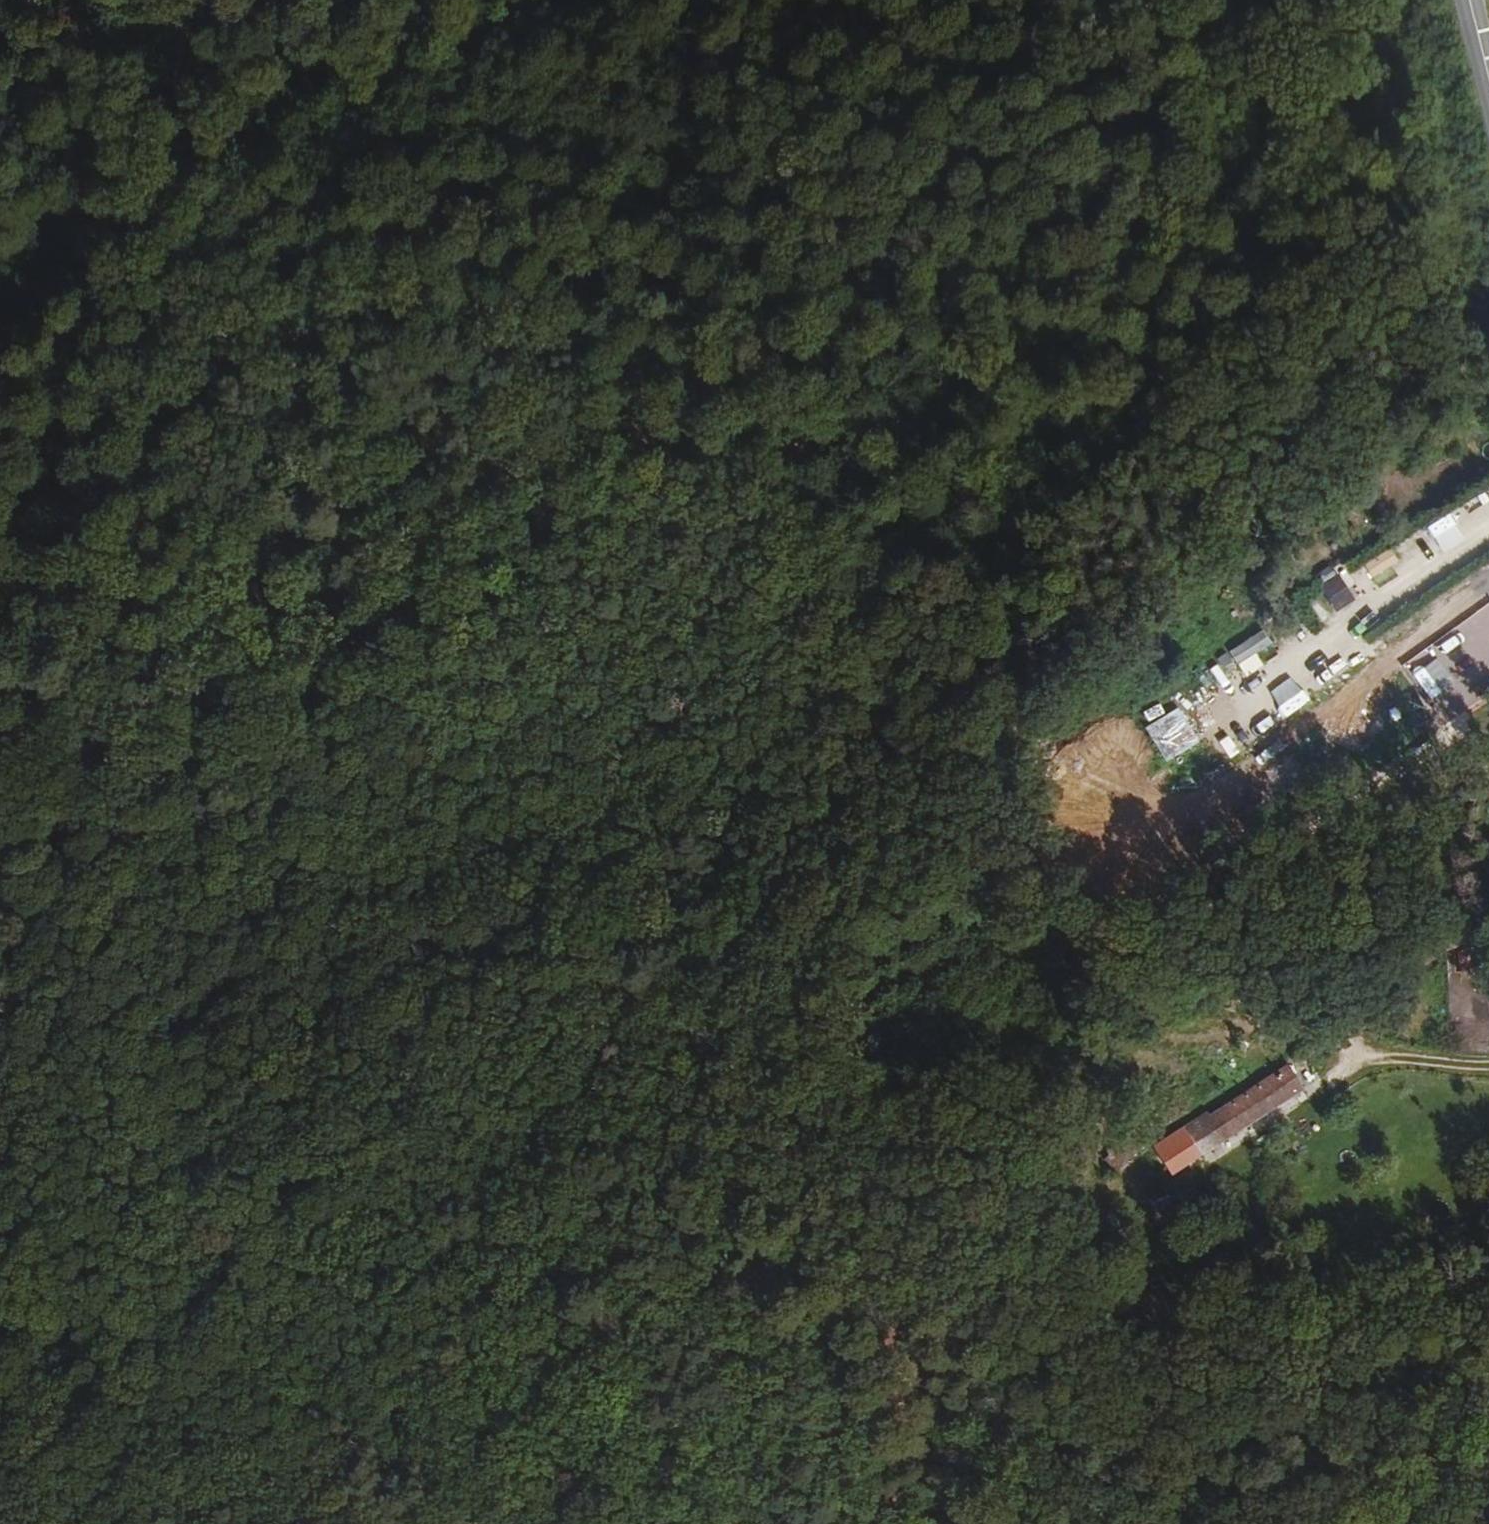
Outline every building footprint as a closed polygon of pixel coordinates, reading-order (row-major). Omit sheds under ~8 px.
[(1403,570),(1392,550),(1366,565),(1377,585),(1403,570)] [(1341,575),(1323,588),(1338,610),(1357,597),(1341,575)] [(1300,596),(1318,623),(1336,611),(1319,584),(1300,596)] [(1234,661),(1248,682),(1266,669),(1252,649),(1234,661)] [(1176,713),(1149,735),(1174,766),(1201,744),(1176,713)] [(1212,759),(1203,755),(1194,773),(1203,777),(1212,759)] [(1301,1085),(1292,1069),(1213,1119),(1210,1115),(1186,1130),(1191,1137),(1150,1163),(1157,1174),(1197,1149),(1211,1171),(1314,1105),(1301,1085)]
